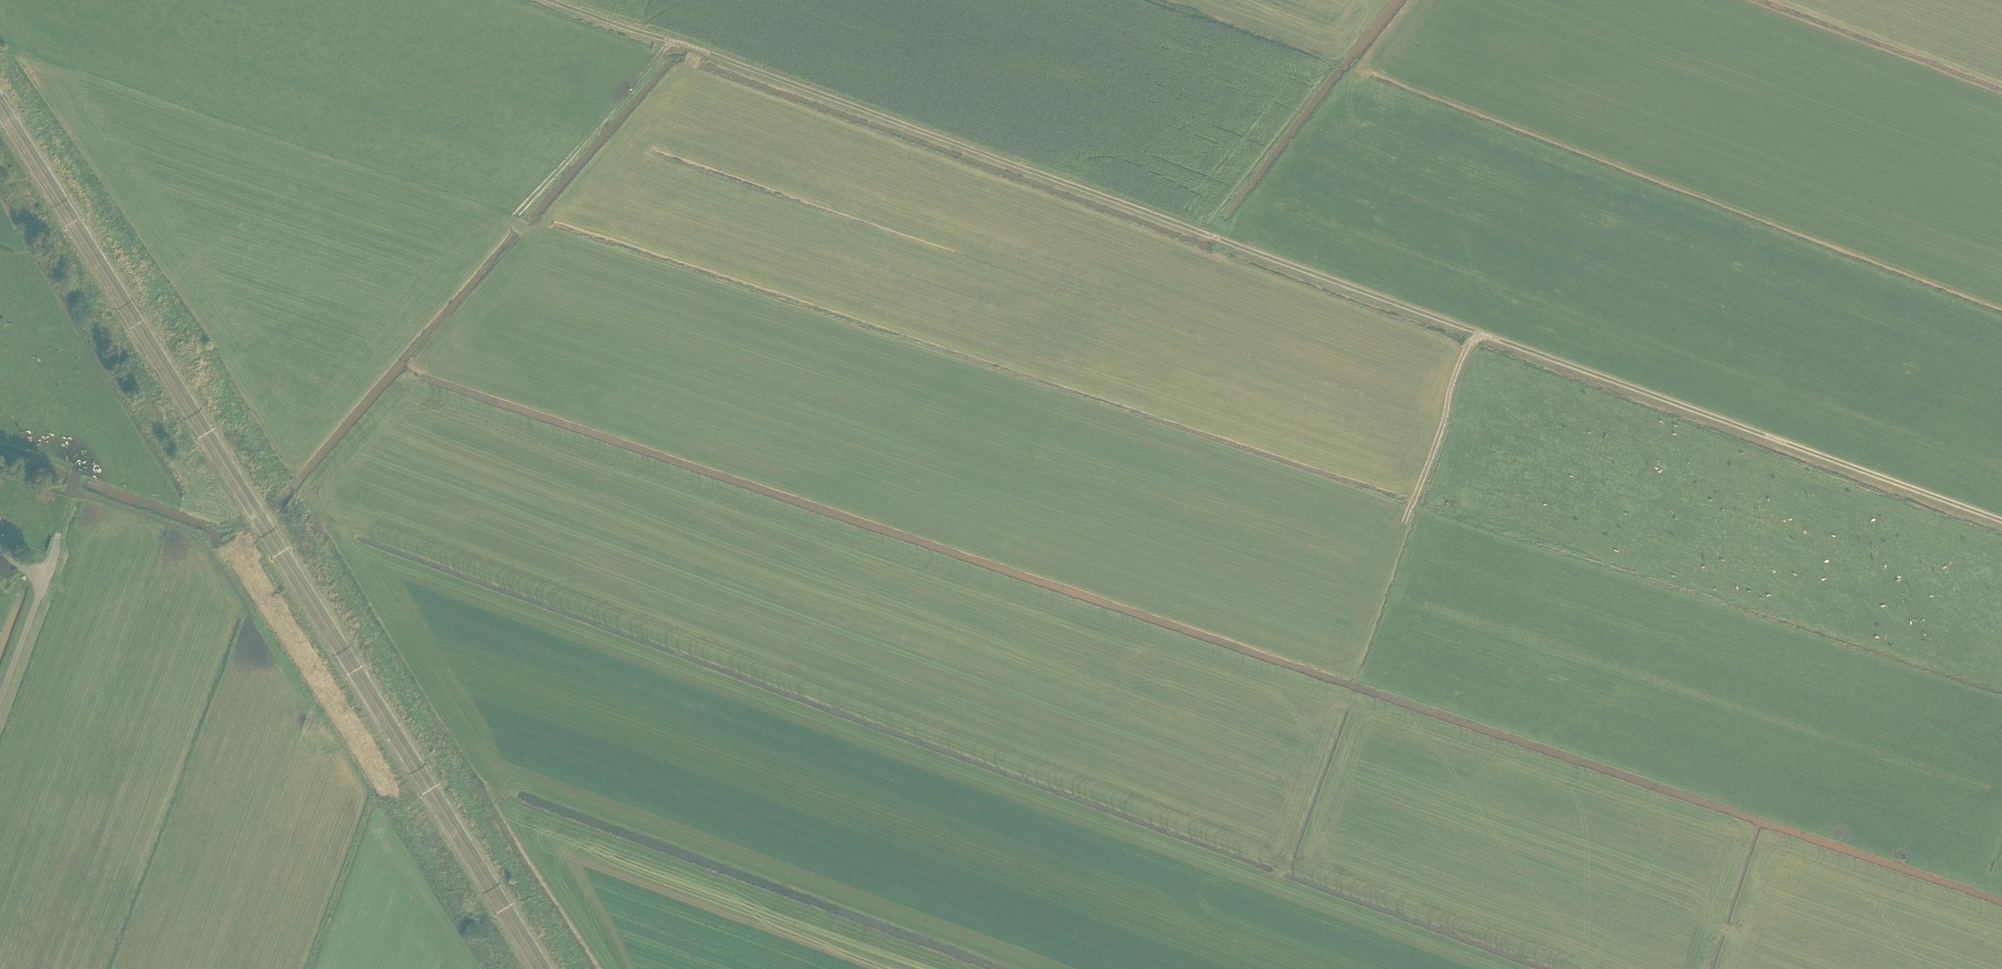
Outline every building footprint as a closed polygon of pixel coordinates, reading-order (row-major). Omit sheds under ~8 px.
[(5,539),(1,550),(13,555),(18,544),(5,539)]
